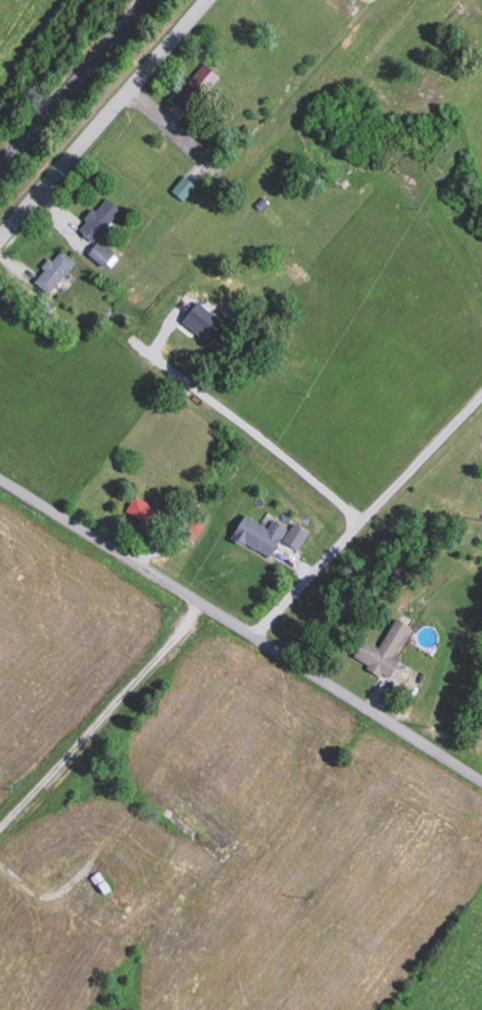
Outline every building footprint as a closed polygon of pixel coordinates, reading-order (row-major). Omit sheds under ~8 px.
[(190,112),(221,81),(208,68),(177,100),(190,112)] [(201,187),(187,176),(175,192),(188,202),(201,187)] [(83,231),(99,243),(119,215),(103,203),(83,231)] [(119,255),(103,242),(92,255),(108,268),(119,255)] [(80,264),(65,250),(48,269),(49,270),(38,283),(52,295),(80,264)] [(226,320),(198,304),(187,324),(212,339),(217,329),(220,330),(226,320)] [(130,512),(153,526),(163,510),(140,496),(130,512)] [(237,537),(275,558),(292,528),(277,519),(272,527),(249,515),(237,537)] [(313,532),(298,523),(287,541),(302,550),(313,532)] [(384,648),(370,641),(359,660),(389,677),(418,627),(401,617),(384,648)]
